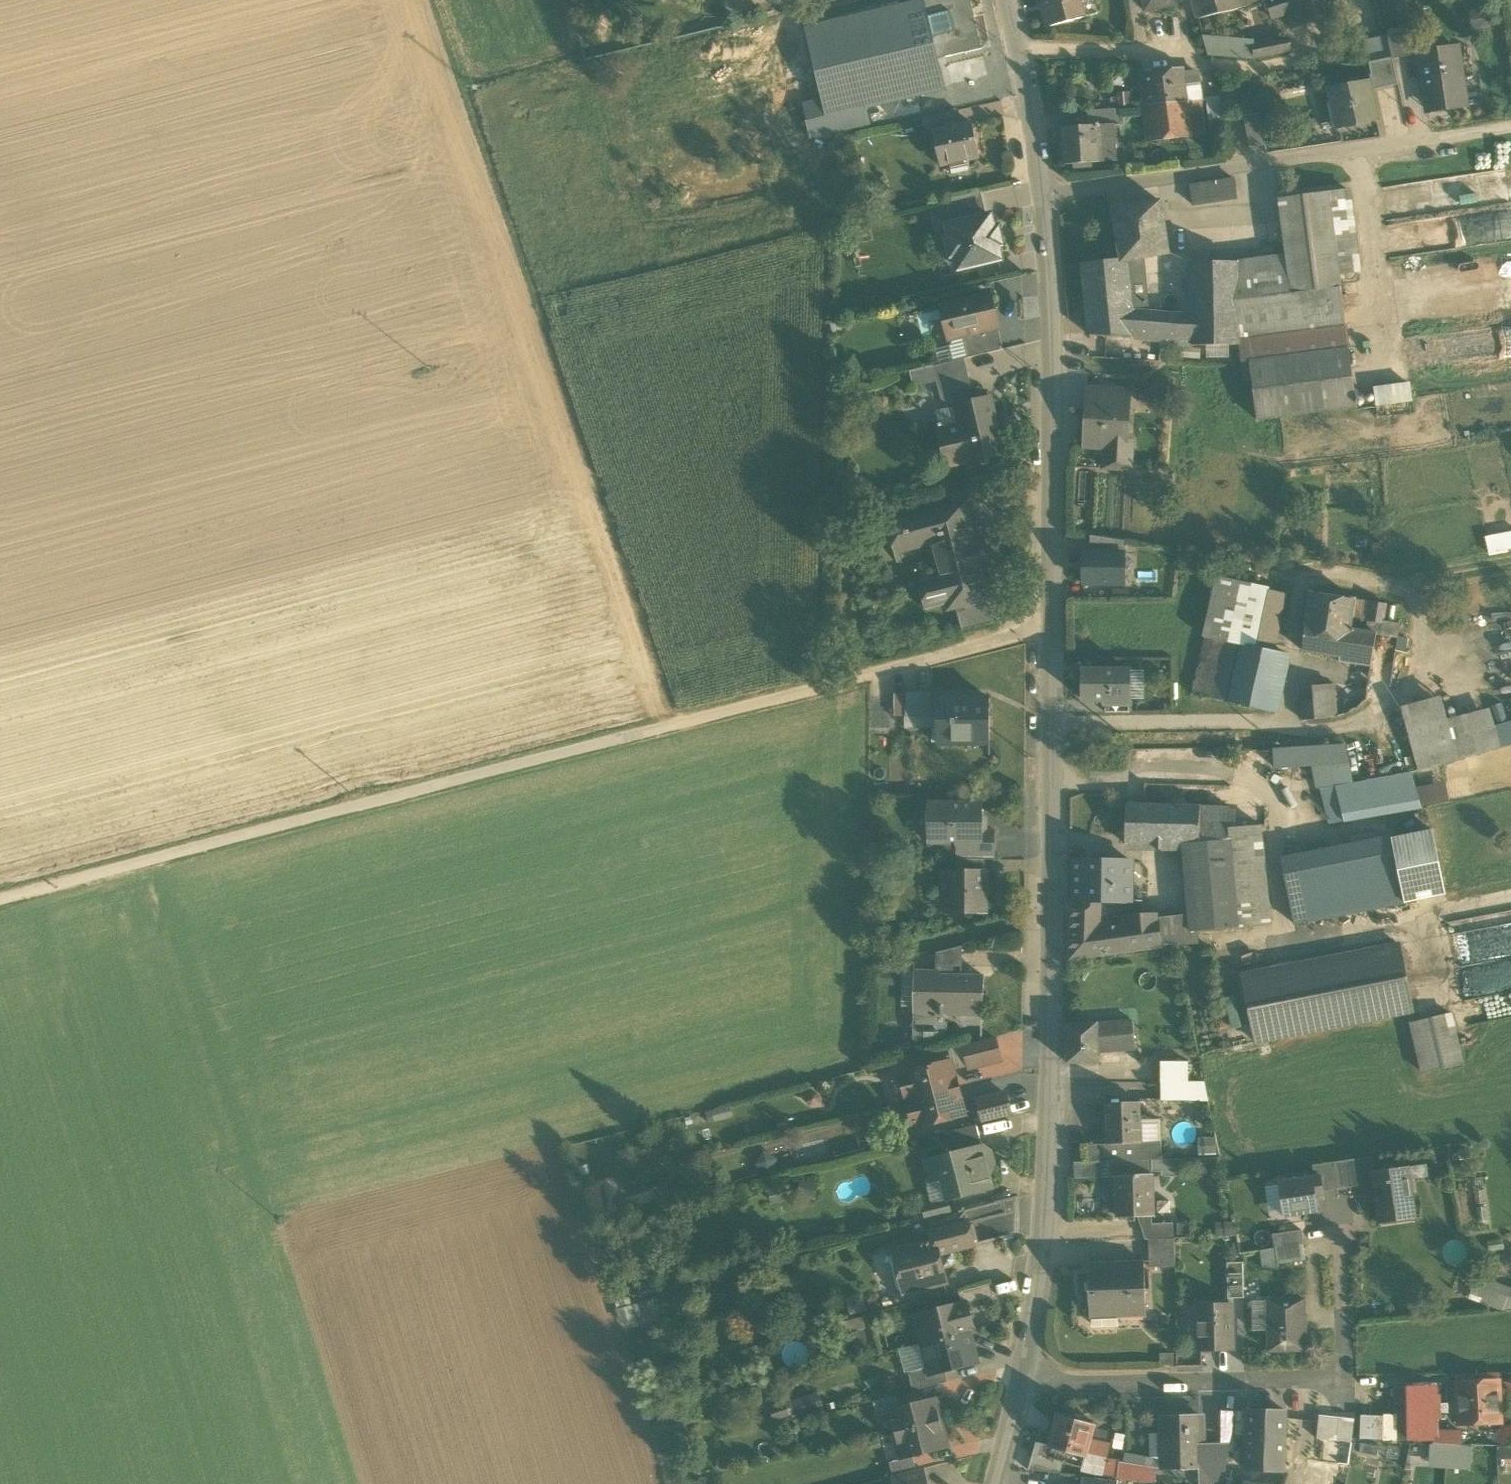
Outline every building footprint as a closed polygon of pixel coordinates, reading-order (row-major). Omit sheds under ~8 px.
[(826,116),(827,117),(866,108),(945,89),(938,58),(928,17),(924,0),(918,0),(805,27),(822,98),(826,116)] [(946,57),(982,49),(971,0),(924,0),(928,17),(949,12),(953,28),(950,29),(951,31),(940,34),(946,57)] [(1047,26),(1083,16),(1079,0),(1046,0),(1048,7),(1043,8),(1047,26)] [(1146,9),(1177,3),(1176,0),(1144,0),(1146,9)] [(1199,19),(1239,9),(1237,0),(1194,0),(1199,19)] [(1239,9),(1256,4),(1255,0),(1237,0),(1239,9)] [(1296,22),(1340,8),(1337,0),(1269,0),(1274,15),(1286,11),(1285,8),(1291,6),(1296,22)] [(1386,30),(1393,58),(1415,53),(1409,25),(1386,30)] [(1393,58),(1386,30),(1361,35),(1367,63),(1369,63),(1393,58)] [(1206,54),(1253,56),(1254,42),(1254,38),(1200,33),(1205,51),(1206,54)] [(1254,42),(1253,56),(1291,49),(1289,35),(1254,42)] [(1420,52),(1428,107),(1465,101),(1457,47),(1420,52)] [(1398,82),(1393,58),(1369,63),(1375,87),(1398,82)] [(1144,105),(1188,101),(1185,71),(1184,65),(1140,69),(1144,105)] [(1196,70),(1185,71),(1188,101),(1200,100),(1196,70)] [(1338,125),(1338,127),(1376,119),(1369,81),(1330,89),(1334,106),(1339,105),(1343,124),(1338,125)] [(802,102),(806,121),(826,116),(822,98),(802,102)] [(972,117),(999,113),(996,99),(969,104),(972,117)] [(1188,101),(1192,134),(1203,133),(1200,100),(1188,101)] [(1192,134),(1188,101),(1144,105),(1148,139),(1192,134)] [(1466,105),(1465,101),(1428,107),(1428,111),(1466,105)] [(1334,106),(1338,125),(1343,124),(1339,105),(1334,106)] [(869,124),(866,108),(827,117),(826,116),(806,121),(810,138),(869,124)] [(1096,125),(1096,127),(1113,125),(1119,125),(1118,109),(1088,111),(1089,126),(1096,125)] [(921,117),(924,128),(956,120),(954,110),(950,111),(921,117)] [(1244,116),(1249,148),(1264,145),(1259,114),(1256,114),(1244,116)] [(938,165),(948,163),(967,158),(980,155),(972,121),(930,131),(938,165)] [(1066,164),(1098,162),(1096,127),(1096,125),(1089,126),(1064,127),(1066,164)] [(1113,125),(1096,127),(1098,162),(1115,161),(1113,125)] [(968,165),(967,158),(948,163),(950,169),(968,165)] [(1497,169),(1438,185),(1445,212),(1504,196),(1497,169)] [(1190,185),(1192,205),(1237,198),(1233,178),(1190,185)] [(1350,189),(1328,192),(1339,275),(1361,272),(1350,189)] [(947,200),(952,225),(987,217),(982,192),(947,200)] [(1346,328),(1339,275),(1328,192),(1280,199),(1288,256),(1238,262),(1240,341),(1346,328)] [(1121,258),(1122,262),(1129,261),(1142,259),(1169,255),(1161,201),(1114,208),(1121,258)] [(994,229),(991,216),(987,217),(952,225),(948,225),(952,240),(948,240),(951,256),(955,255),(959,268),(1001,259),(998,245),(1001,244),(998,229),(994,229)] [(1162,344),(1176,346),(1193,345),(1192,314),(1147,312),(1146,300),(1132,302),(1129,261),(1122,262),(1121,258),(1083,263),(1089,334),(1160,340),(1162,344)] [(1146,300),(1142,259),(1129,261),(1132,302),(1146,300)] [(1193,345),(1240,345),(1240,341),(1238,262),(1191,263),(1192,314),(1193,345)] [(950,320),(955,337),(963,335),(994,328),(993,326),(990,310),(993,310),(990,295),(942,307),(945,321),(950,320)] [(963,335),(968,358),(1003,349),(997,326),(993,326),(994,328),(963,335)] [(1241,362),(1250,361),(1250,360),(1349,348),(1346,328),(1240,341),(1240,345),(1241,362)] [(964,359),(968,358),(963,335),(955,337),(950,346),(950,350),(953,361),(964,359)] [(1356,407),(1349,348),(1250,360),(1250,361),(1257,420),(1356,407)] [(939,364),(953,361),(950,350),(936,353),(939,364)] [(936,380),(941,400),(943,400),(973,392),(972,388),(964,359),(953,361),(939,364),(933,366),(936,380)] [(915,385),(936,380),(933,366),(911,371),(915,385)] [(1373,404),(1409,400),(1408,380),(1371,384),(1373,404)] [(1088,386),(1087,403),(1102,404),(1103,387),(1088,386)] [(980,387),(972,388),(973,392),(943,400),(957,406),(982,400),(980,387)] [(1108,410),(1125,411),(1125,402),(1130,402),(1131,388),(1103,387),(1102,404),(1109,405),(1108,410)] [(938,424),(948,466),(1003,453),(990,399),(982,400),(957,406),(957,408),(937,413),(940,424),(938,424)] [(1105,447),(1122,448),(1123,441),(1123,440),(1125,411),(1108,410),(1109,405),(1102,404),(1087,403),(1084,446),(1105,447)] [(1104,468),(1130,469),(1132,440),(1123,440),(1123,441),(1122,448),(1105,447),(1104,468)] [(955,600),(957,607),(987,600),(984,588),(978,587),(975,572),(977,570),(986,568),(980,543),(971,545),(963,507),(890,523),(894,540),(911,536),(913,546),(937,540),(946,580),(922,586),(927,606),(955,600)] [(1485,551),(1510,546),(1510,529),(1483,534),(1485,551)] [(1090,536),(1090,553),(1124,553),(1124,541),(1090,536)] [(1124,585),(1124,553),(1090,553),(1084,553),(1084,585),(1124,585)] [(1219,580),(1206,637),(1242,642),(1255,587),(1255,585),(1219,580)] [(1255,587),(1242,642),(1274,650),(1286,594),(1255,587)] [(1311,592),(1306,623),(1332,627),(1352,630),(1353,620),(1356,599),(1311,592)] [(1353,620),(1362,621),(1365,601),(1356,599),(1353,620)] [(957,607),(962,628),(991,622),(987,600),(957,607)] [(1368,622),(1382,624),(1383,621),(1385,609),(1388,609),(1389,604),(1371,602),(1368,622)] [(1376,634),(1398,637),(1400,624),(1383,621),(1382,624),(1368,622),(1367,632),(1376,634)] [(1330,640),(1332,627),(1306,623),(1302,650),(1339,656),(1343,657),(1346,643),(1330,640)] [(1339,660),(1371,665),(1376,634),(1367,632),(1352,630),(1332,627),(1330,640),(1346,643),(1343,657),(1339,656),(1339,660)] [(1227,702),(1242,642),(1206,637),(1193,694),(1227,702)] [(1286,653),(1274,650),(1242,642),(1227,702),(1271,712),(1286,653)] [(1129,700),(1129,670),(1083,670),(1083,700),(1105,700),(1129,700)] [(1300,701),(1303,721),(1335,717),(1331,684),(1311,686),(1312,698),(1300,701)] [(906,691),(906,694),(894,694),(894,715),(906,716),(932,716),(932,699),(932,691),(906,691)] [(988,743),(990,743),(990,698),(937,698),(937,699),(937,716),(937,728),(937,743),(967,743),(967,737),(988,737),(988,743)] [(1402,709),(1414,753),(1453,740),(1448,723),(1441,698),(1402,709)] [(932,716),(906,716),(906,728),(937,728),(937,699),(932,699),(932,716)] [(1129,700),(1105,700),(1105,712),(1130,712),(1129,700)] [(871,704),(871,736),(885,736),(885,704),(871,704)] [(1459,760),(1499,749),(1493,728),(1488,711),(1448,723),(1453,740),(1459,760)] [(1493,728),(1499,749),(1510,745),(1510,723),(1493,728)] [(1459,760),(1453,740),(1414,753),(1420,773),(1459,760)] [(1307,790),(1322,828),(1423,811),(1422,807),(1412,775),(1411,772),(1354,781),(1346,745),(1267,749),(1269,770),(1296,766),(1299,791),(1307,790)] [(957,843),(993,843),(994,831),(981,831),(982,803),(929,803),(929,843),(957,843)] [(1188,844),(1189,858),(1230,855),(1230,828),(1230,806),(1127,804),(1125,843),(1188,844)] [(1261,825),(1230,828),(1230,855),(1238,927),(1270,924),(1261,825)] [(1428,831),(1392,838),(1405,903),(1446,895),(1443,884),(1433,830),(1428,831)] [(1294,924),(1405,903),(1392,838),(1282,860),(1294,924)] [(957,843),(957,859),(984,859),(993,859),(993,843),(957,843)] [(1238,927),(1230,855),(1189,858),(1194,913),(1196,931),(1197,931),(1238,927)] [(984,874),(984,859),(957,859),(957,874),(984,874)] [(1131,861),(1073,860),(1073,899),(1100,899),(1100,901),(1131,901),(1131,861)] [(950,912),(984,912),(984,874),(957,874),(946,874),(946,897),(950,897),(950,912)] [(1100,901),(1100,899),(1073,899),(1071,899),(1069,960),(1127,952),(1125,926),(1100,929),(1100,901)] [(1453,931),(1465,995),(1510,987),(1510,909),(1479,915),(1481,926),(1453,931)] [(1198,943),(1197,931),(1196,931),(1194,913),(1157,918),(1160,947),(1198,943)] [(1125,926),(1127,952),(1160,947),(1157,918),(1157,915),(1125,916),(1125,926)] [(1243,975),(1256,1042),(1367,1019),(1412,1010),(1399,943),(1243,975)] [(949,965),(960,966),(961,946),(938,952),(937,965),(949,965)] [(949,965),(937,965),(937,973),(937,977),(949,978),(949,965)] [(914,972),(914,1008),(940,1009),(940,1015),(945,1015),(980,1016),(980,999),(985,999),(986,979),(949,978),(937,977),(937,973),(914,972)] [(944,1023),(945,1015),(940,1015),(940,1009),(914,1008),(914,1021),(911,1024),(914,1026),(914,1040),(919,1044),(922,1040),(926,1042),(932,1042),(936,1041),(939,1038),(937,1036),(941,1032),(937,1028),(937,1023),(944,1023)] [(1411,1024),(1421,1074),(1462,1065),(1455,1030),(1452,1015),(1411,1024)] [(1097,1023),(1097,1052),(1133,1048),(1131,1021),(1097,1023)] [(1065,1026),(1064,1063),(1097,1062),(1097,1052),(1097,1023),(1065,1026)] [(964,1045),(970,1069),(1001,1061),(995,1037),(964,1045)] [(905,1072),(911,1099),(956,1088),(953,1076),(955,1076),(951,1061),(905,1072)] [(1161,1067),(1161,1083),(1199,1084),(1200,1067),(1161,1067)] [(1199,1101),(1199,1084),(1161,1083),(1161,1101),(1199,1101)] [(959,1100),(956,1088),(911,1099),(918,1127),(965,1115),(961,1099),(959,1100)] [(978,1100),(984,1122),(1010,1116),(1004,1093),(978,1100)] [(1107,1103),(1108,1144),(1140,1143),(1139,1119),(1139,1102),(1107,1103)] [(1161,1118),(1139,1119),(1140,1143),(1161,1142),(1161,1118)] [(951,1152),(952,1156),(981,1148),(982,1149),(976,1124),(944,1132),(950,1152),(951,1152)] [(1198,1155),(1216,1155),(1216,1137),(1198,1138),(1198,1155)] [(1161,1142),(1140,1143),(1108,1144),(1087,1145),(1088,1162),(1103,1161),(1139,1160),(1152,1160),(1162,1159),(1161,1142)] [(942,1175),(948,1199),(991,1188),(987,1172),(991,1165),(988,1152),(982,1149),(981,1148),(952,1156),(951,1152),(950,1152),(925,1159),(931,1178),(942,1175)] [(1371,1156),(1346,1160),(1350,1187),(1365,1185),(1364,1179),(1373,1178),(1372,1172),(1374,1171),(1371,1156)] [(1162,1159),(1152,1160),(1153,1172),(1163,1171),(1163,1175),(1181,1175),(1180,1159),(1162,1159)] [(1139,1160),(1103,1161),(1104,1178),(1115,1178),(1139,1177),(1139,1160)] [(1346,1160),(1334,1161),(1338,1189),(1350,1187),(1346,1160)] [(1076,1179),(1104,1178),(1103,1161),(1088,1162),(1075,1162),(1076,1179)] [(1323,1191),(1338,1189),(1334,1161),(1312,1164),(1314,1176),(1321,1175),(1323,1191)] [(1372,1172),(1373,1178),(1377,1201),(1379,1218),(1414,1212),(1407,1166),(1374,1171),(1372,1172)] [(951,1213),(948,1199),(942,1175),(931,1178),(927,1180),(933,1203),(921,1206),(925,1220),(928,1219),(951,1213)] [(1279,1185),(1283,1216),(1318,1211),(1316,1195),(1324,1194),(1323,1191),(1321,1175),(1314,1176),(1278,1182),(1279,1185)] [(1115,1178),(1117,1218),(1153,1216),(1151,1176),(1139,1177),(1115,1178)] [(1367,1203),(1377,1201),(1373,1178),(1364,1179),(1365,1185),(1367,1203)] [(1270,1219),(1283,1216),(1279,1185),(1265,1187),(1270,1219)] [(928,1219),(931,1231),(967,1221),(964,1210),(951,1213),(928,1219)] [(904,1291),(904,1293),(946,1282),(939,1253),(973,1245),(976,1240),(972,1224),(967,1221),(931,1231),(933,1237),(913,1242),(914,1247),(894,1253),(894,1254),(899,1274),(897,1274),(895,1280),(897,1288),(902,1291),(904,1291)] [(1216,1223),(1216,1237),(1236,1236),(1233,1222),(1216,1223)] [(1177,1223),(1177,1238),(1191,1238),(1190,1223),(1177,1223)] [(1149,1227),(1149,1240),(1175,1239),(1174,1226),(1149,1227)] [(1275,1248),(1302,1244),(1304,1244),(1302,1230),(1273,1234),(1275,1248)] [(1175,1267),(1175,1239),(1149,1240),(1150,1268),(1175,1267)] [(893,1247),(894,1253),(914,1247),(913,1242),(893,1247)] [(1275,1248),(1278,1264),(1305,1260),(1302,1244),(1275,1248)] [(1279,1269),(1278,1264),(1275,1248),(1260,1251),(1262,1270),(1279,1269)] [(890,1260),(895,1280),(897,1274),(899,1274),(894,1254),(892,1256),(890,1260)] [(1227,1263),(1228,1299),(1244,1298),(1243,1262),(1227,1263)] [(1123,1263),(1116,1264),(1118,1314),(1146,1312),(1144,1268),(1124,1269),(1123,1263)] [(1089,1315),(1118,1314),(1116,1264),(1106,1264),(1106,1270),(1086,1271),(1089,1315)] [(1510,1310),(1510,1288),(1479,1274),(1469,1298),(1501,1311),(1510,1310)] [(958,1292),(961,1303),(968,1301),(968,1303),(993,1296),(989,1284),(958,1292)] [(1271,1331),(1272,1349),(1309,1348),(1308,1300),(1271,1301),(1271,1331)] [(919,1344),(922,1343),(969,1331),(975,1330),(968,1303),(968,1301),(961,1303),(957,1304),(956,1302),(943,1306),(943,1308),(923,1313),(926,1325),(915,1328),(919,1344)] [(1252,1331),(1271,1331),(1271,1301),(1251,1301),(1252,1331)] [(1201,1337),(1201,1350),(1231,1349),(1230,1304),(1200,1305),(1200,1318),(1196,1318),(1197,1337),(1201,1337)] [(926,1325),(923,1313),(912,1316),(915,1328),(926,1325)] [(977,1362),(969,1331),(922,1343),(928,1367),(930,1374),(945,1370),(977,1362)] [(1160,1354),(1160,1366),(1175,1366),(1174,1354),(1160,1354)] [(908,1372),(913,1390),(948,1382),(945,1370),(930,1374),(928,1367),(908,1372)] [(1459,1424),(1501,1424),(1499,1374),(1457,1374),(1459,1424)] [(1396,1439),(1409,1443),(1408,1404),(1409,1404),(1411,1388),(1395,1388),(1396,1414),(1396,1418),(1396,1439)] [(1431,1388),(1411,1388),(1409,1404),(1408,1404),(1409,1443),(1430,1444),(1433,1444),(1433,1434),(1433,1429),(1431,1388)] [(873,1401),(876,1412),(889,1409),(899,1406),(896,1395),(873,1401)] [(889,1409),(894,1432),(941,1420),(935,1397),(899,1406),(889,1409)] [(1246,1469),(1283,1470),(1285,1410),(1248,1409),(1248,1411),(1247,1435),(1246,1469)] [(1235,1434),(1247,1435),(1248,1411),(1236,1411),(1235,1434)] [(1317,1436),(1328,1438),(1332,1415),(1321,1413),(1317,1436)] [(1086,1454),(1088,1449),(1090,1440),(1091,1437),(1093,1427),(1094,1423),(1059,1414),(1051,1445),(1058,1447),(1086,1454)] [(1384,1416),(1383,1440),(1396,1439),(1396,1418),(1396,1414),(1384,1414),(1384,1416)] [(1328,1438),(1340,1440),(1344,1417),(1332,1415),(1328,1438)] [(1360,1439),(1383,1440),(1384,1416),(1360,1415),(1360,1439)] [(1168,1469),(1201,1468),(1201,1444),(1200,1416),(1161,1417),(1161,1433),(1161,1436),(1167,1435),(1168,1469)] [(1356,1419),(1344,1417),(1340,1440),(1353,1442),(1356,1419)] [(948,1448),(941,1420),(894,1432),(901,1459),(913,1457),(948,1448)] [(1497,1443),(1510,1443),(1510,1424),(1497,1424),(1497,1443)] [(1109,1431),(1093,1427),(1091,1437),(1106,1441),(1109,1431)] [(1461,1431),(1433,1429),(1433,1434),(1449,1435),(1450,1445),(1462,1445),(1461,1431)] [(1125,1453),(1123,1463),(1145,1467),(1157,1470),(1162,1469),(1161,1436),(1161,1433),(1149,1433),(1150,1457),(1125,1453)] [(1433,1444),(1450,1445),(1449,1435),(1433,1434),(1433,1444)] [(1106,1441),(1091,1437),(1090,1440),(1088,1449),(1106,1454),(1109,1442),(1106,1441)] [(1058,1447),(1051,1445),(1032,1440),(1023,1471),(1057,1474),(1061,1461),(1055,1459),(1058,1447)] [(1201,1444),(1201,1468),(1201,1483),(1222,1483),(1229,1444),(1201,1444)] [(1433,1444),(1430,1444),(1429,1467),(1471,1469),(1472,1446),(1462,1445),(1450,1445),(1433,1444)] [(1061,1461),(1083,1466),(1084,1464),(1086,1454),(1058,1447),(1055,1459),(1061,1461)] [(1083,1466),(1098,1470),(1102,1466),(1106,1460),(1106,1454),(1088,1449),(1086,1454),(1084,1464),(1083,1466)] [(890,1462),(893,1476),(916,1470),(913,1457),(901,1459),(890,1462)] [(1123,1463),(1106,1460),(1102,1466),(1098,1470),(1094,1476),(1143,1480),(1145,1467),(1123,1463)] [(1336,1464),(1308,1460),(1304,1483),(1334,1483),(1336,1464)] [(1157,1470),(1145,1467),(1143,1480),(1156,1482),(1157,1470)] [(895,1483),(926,1483),(922,1468),(916,1470),(893,1476),(895,1483)]
